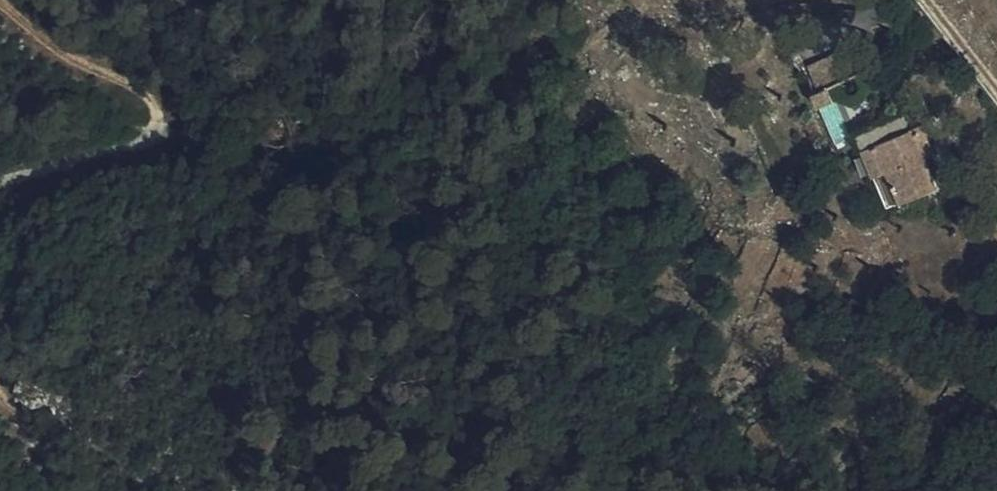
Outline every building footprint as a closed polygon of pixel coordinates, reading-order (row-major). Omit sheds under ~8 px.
[(875,6),(858,11),(863,30),(880,25),(875,6)] [(856,41),(809,61),(819,83),(865,63),(856,41)] [(914,124),(895,129),(903,151),(912,188),(920,186),(912,159),(923,154),(914,124)] [(903,151),(895,129),(873,136),(889,193),(912,188),(903,151)]
